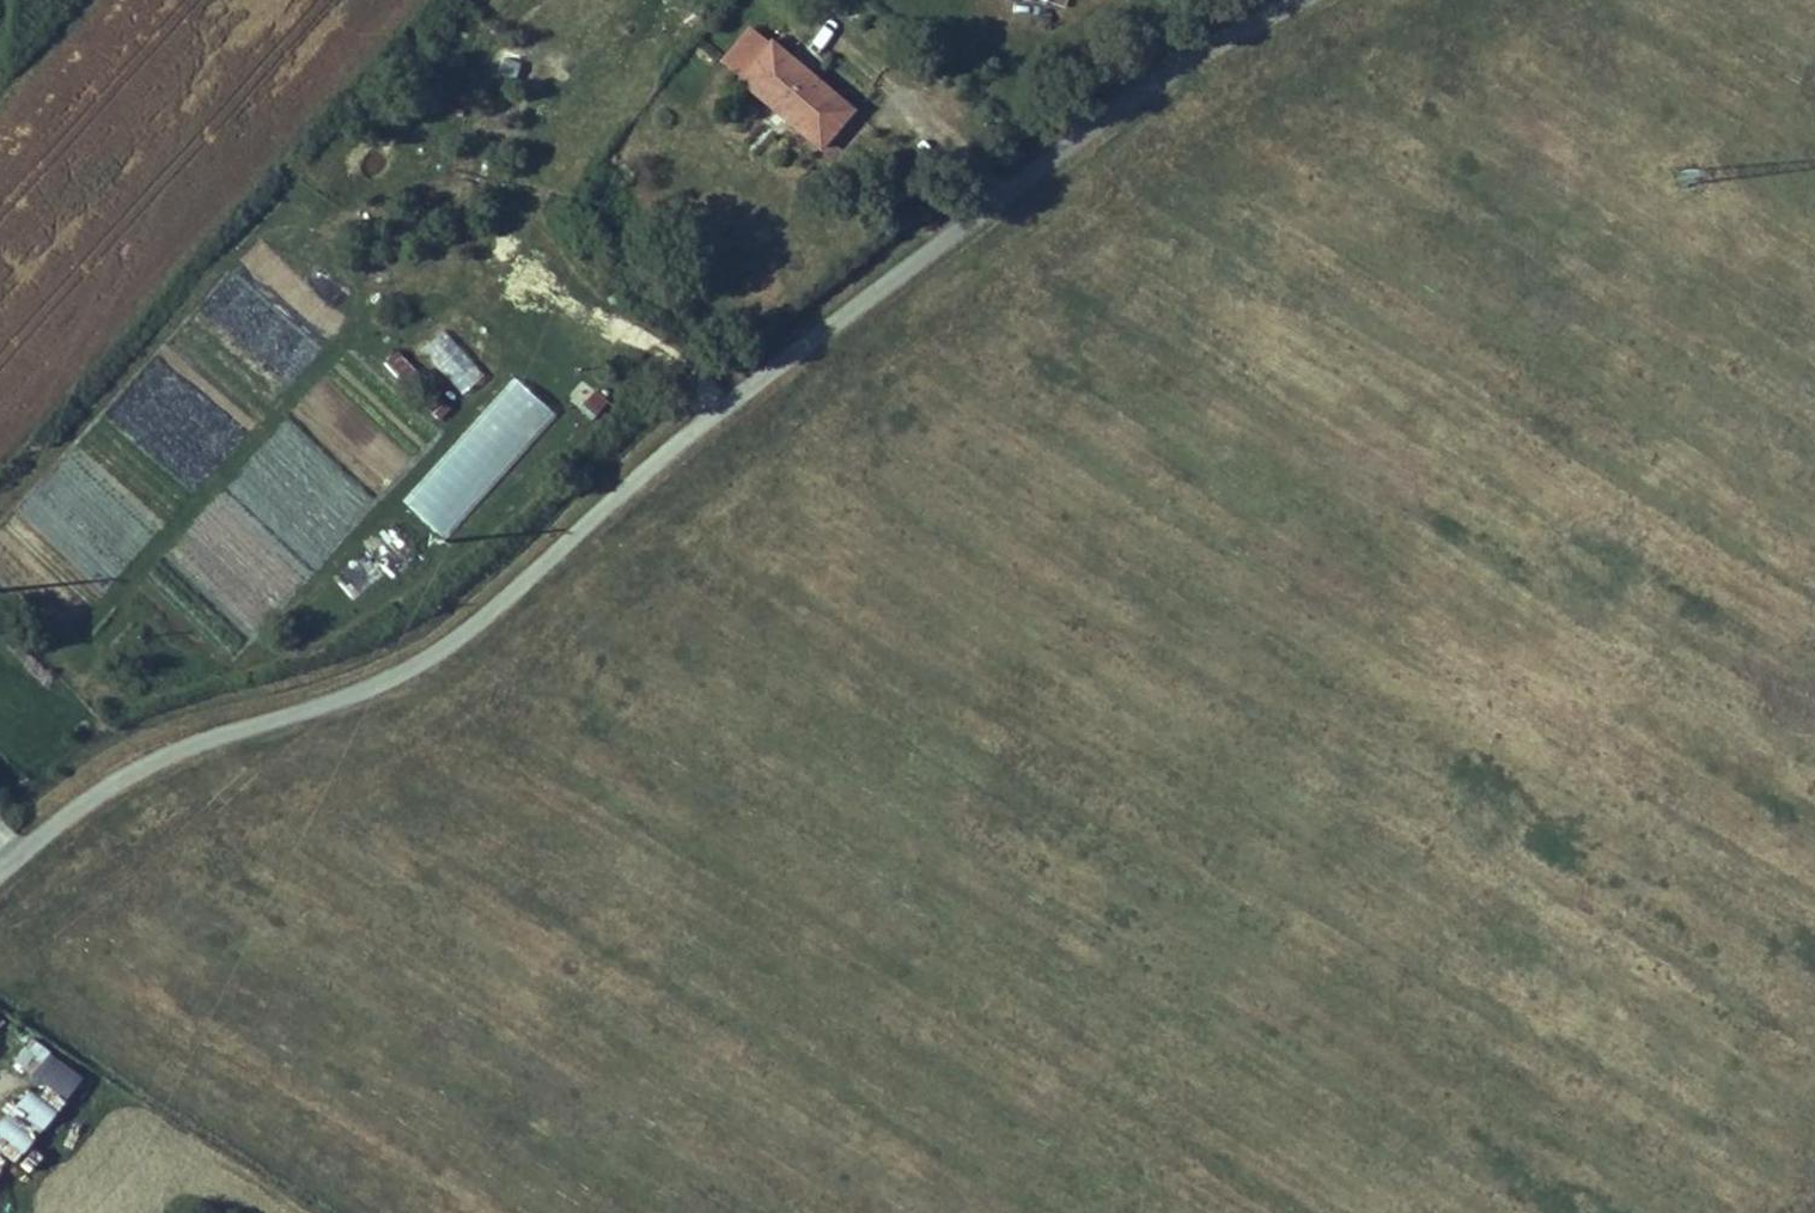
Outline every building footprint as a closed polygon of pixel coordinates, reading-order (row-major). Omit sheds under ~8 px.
[(742,81),(820,147),(852,112),(773,44),(742,81)] [(626,184),(635,175),(626,166),(617,176),(626,184)] [(27,1040),(10,1064),(64,1102),(81,1078),(27,1040)] [(9,1112),(40,1133),(54,1112),(23,1092),(9,1112)] [(32,1140),(3,1115),(0,1119),(0,1150),(14,1162),(32,1140)]
